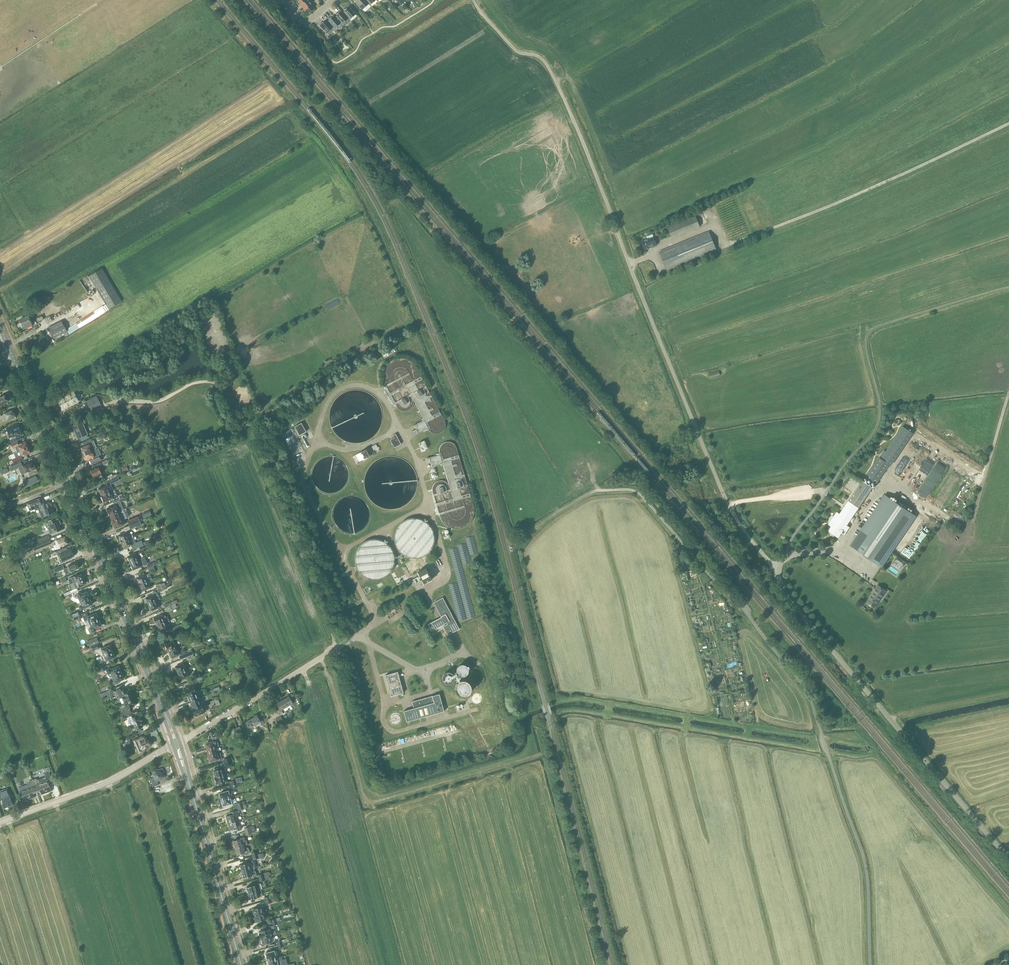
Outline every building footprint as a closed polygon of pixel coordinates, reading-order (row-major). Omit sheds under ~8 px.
[(358,0),(355,0),(354,1),(363,11),(364,10),(363,9),(369,4),(365,0),(358,0)] [(315,8),(310,1),(302,8),(304,10),(305,9),(309,13),(315,8)] [(341,11),(342,11),(348,18),(350,21),(351,20),(350,19),(356,14),(349,6),(345,10),(344,9),(341,11)] [(340,23),(343,26),(344,25),(342,24),(348,18),(342,11),(338,15),(336,13),(334,15),(334,16),(340,23)] [(333,27),(335,30),(336,29),(335,28),(340,23),(334,16),(330,19),(329,18),(326,20),(333,27)] [(326,20),(322,24),(321,22),(318,24),(327,35),(328,34),(327,32),(333,27),(326,20)] [(695,215),(691,217),(696,229),(700,227),(695,215)] [(696,229),(691,217),(671,225),(676,237),(696,229)] [(671,225),(667,227),(672,238),(676,237),(671,225)] [(709,231),(660,251),(668,271),(717,251),(709,231)] [(657,244),(654,237),(648,240),(647,239),(641,241),(644,249),(657,244)] [(102,268),(89,276),(109,309),(121,301),(102,268)] [(36,321),(31,323),(28,316),(19,320),(23,330),(32,326),(37,324),(36,321)] [(61,321),(48,328),(53,339),(64,333),(65,336),(68,335),(61,321)] [(383,374),(383,376),(383,379),(384,382),(385,384),(385,385),(384,386),(391,399),(392,398),(396,404),(397,406),(397,407),(398,408),(399,410),(401,410),(403,411),(405,411),(407,411),(408,411),(410,410),(411,408),(413,407),(413,405),(414,403),(414,402),(414,401),(419,410),(417,411),(418,413),(420,412),(423,418),(421,419),(422,421),(414,425),(416,429),(412,431),(414,434),(424,429),(428,427),(429,429),(430,431),(431,432),(433,433),(434,434),(436,434),(438,434),(440,433),(442,432),(443,431),(444,430),(445,428),(446,426),(446,424),(445,422),(445,421),(416,367),(415,365),(413,363),(411,361),(409,360),(407,359),(404,358),(401,358),(399,358),(396,359),(394,359),(391,361),(389,362),(387,364),(386,366),(384,369),(384,371),(383,374)] [(58,400),(63,409),(79,401),(74,391),(58,400)] [(96,396),(86,401),(91,411),(101,406),(96,396)] [(106,408),(93,415),(95,420),(104,415),(109,413),(106,408)] [(3,414),(2,416),(5,421),(7,419),(12,417),(12,419),(14,419),(15,418),(16,417),(12,409),(4,413),(5,413),(3,414)] [(77,433),(77,434),(76,434),(77,438),(78,437),(79,438),(80,437),(82,440),(88,438),(87,434),(88,434),(87,433),(88,433),(87,430),(86,430),(83,424),(89,421),(86,416),(81,418),(83,422),(73,426),(76,432),(76,433),(77,433)] [(21,436),(20,433),(22,433),(19,426),(18,427),(17,423),(6,428),(9,434),(13,432),(14,436),(15,435),(16,438),(21,436)] [(294,427),(299,435),(306,432),(301,423),(294,427)] [(394,448),(401,444),(395,434),(393,435),(394,438),(390,440),(394,448)] [(85,446),(82,447),(84,454),(95,449),(92,441),(88,442),(88,441),(83,443),(85,446)] [(424,441),(418,443),(422,451),(427,448),(424,441)] [(11,444),(11,445),(13,448),(15,447),(17,452),(28,447),(26,443),(23,444),(22,443),(18,445),(17,442),(11,444)] [(436,457),(425,460),(426,463),(430,462),(431,466),(431,467),(440,464),(441,466),(443,465),(445,472),(443,472),(443,474),(445,474),(448,484),(447,482),(445,481),(443,481),(442,480),(440,480),(438,481),(436,482),(435,483),(434,484),(433,486),(432,487),(432,489),(432,491),(432,492),(433,494),(433,495),(435,501),(433,501),(438,515),(439,515),(440,518),(441,520),(442,522),(444,524),(446,526),(448,527),(451,528),(453,529),(456,529),(459,529),(461,528),(464,527),(466,526),(468,525),(470,523),(471,521),(473,519),(474,516),(474,514),(474,511),(474,508),(474,506),(457,448),(456,447),(455,445),(454,444),(452,443),(451,442),(449,442),(447,442),(445,442),(444,443),(442,444),(441,445),(440,447),(439,448),(439,450),(439,452),(440,454),(440,456),(436,457)] [(16,458),(12,460),(14,464),(23,460),(22,457),(27,455),(26,454),(30,452),(28,447),(17,452),(14,453),(16,458)] [(96,449),(95,449),(84,454),(87,460),(90,458),(91,461),(92,464),(101,461),(101,460),(103,459),(102,456),(100,457),(96,449)] [(367,457),(364,450),(352,456),(356,463),(367,457)] [(876,484),(889,464),(881,459),(879,457),(866,477),(876,484)] [(21,462),(9,467),(11,471),(19,468),(22,466),(21,462)] [(23,466),(22,466),(19,468),(21,475),(26,473),(26,472),(36,468),(36,467),(37,467),(36,464),(35,464),(34,464),(33,462),(23,466)] [(101,466),(98,467),(96,468),(91,471),(94,476),(97,475),(98,476),(102,474),(100,470),(102,469),(101,466)] [(36,476),(23,481),(23,482),(25,487),(38,481),(36,476)] [(104,482),(105,486),(107,485),(111,484),(119,480),(118,476),(114,478),(106,481),(104,482)] [(845,506),(828,531),(838,538),(841,533),(844,530),(846,532),(849,527),(847,525),(855,513),(872,488),(862,481),(845,506)] [(101,495),(109,492),(112,491),(113,490),(111,484),(107,485),(105,486),(99,489),(101,495)] [(112,491),(109,492),(101,495),(103,502),(112,498),(113,502),(116,501),(119,500),(123,498),(122,495),(117,496),(115,497),(114,497),(115,495),(114,494),(113,493),(112,491)] [(41,497),(27,503),(27,505),(30,511),(35,509),(36,511),(39,509),(38,508),(38,507),(37,505),(40,504),(43,511),(40,512),(42,518),(54,512),(52,507),(50,508),(49,506),(47,502),(43,504),(43,503),(42,499),(41,497)] [(115,506),(107,509),(110,516),(110,515),(123,510),(120,502),(126,500),(125,497),(123,498),(119,500),(116,501),(117,503),(115,505),(115,506)] [(888,497),(854,548),(877,564),(912,514),(888,497)] [(123,510),(110,515),(111,518),(114,525),(116,528),(126,524),(122,514),(124,513),(124,512),(126,511),(125,509),(123,510)] [(143,518),(152,515),(150,510),(141,514),(143,518)] [(137,517),(128,521),(130,525),(131,525),(139,521),(137,517)] [(59,521),(58,518),(53,520),(53,519),(48,521),(49,522),(51,527),(48,529),(50,535),(53,533),(56,532),(57,532),(58,532),(58,531),(62,529),(60,524),(61,524),(60,521),(59,521)] [(119,536),(119,537),(121,542),(129,539),(133,537),(132,534),(130,535),(129,532),(126,533),(126,532),(119,535),(119,536)] [(29,542),(26,543),(27,547),(35,544),(50,538),(48,535),(39,538),(39,537),(33,540),(29,542)] [(60,548),(60,547),(64,545),(68,543),(65,536),(61,538),(54,540),(56,544),(55,545),(57,549),(60,548)] [(40,542),(42,547),(51,543),(49,538),(40,542)] [(121,542),(123,547),(124,547),(124,548),(131,545),(129,539),(121,542)] [(141,541),(131,545),(133,549),(139,547),(143,545),(143,544),(142,543),(141,540),(141,541)] [(66,547),(52,553),(54,556),(57,555),(59,554),(62,561),(66,559),(67,560),(71,559),(71,558),(74,556),(70,548),(67,550),(66,547)] [(138,553),(128,557),(130,564),(141,559),(141,558),(140,559),(138,553)] [(906,562),(897,556),(894,561),(903,567),(906,562)] [(141,559),(130,564),(133,570),(141,566),(141,567),(144,566),(141,559)] [(148,568),(153,566),(160,563),(159,560),(147,565),(147,567),(148,568)] [(67,568),(63,569),(66,575),(69,573),(72,572),(71,571),(75,570),(75,569),(78,567),(78,566),(78,565),(77,564),(76,562),(67,566),(68,567),(67,568)] [(432,579),(426,568),(417,572),(423,584),(432,579)] [(73,574),(74,576),(71,577),(68,579),(71,584),(74,583),(83,579),(81,574),(80,575),(80,574),(78,574),(77,572),(73,574)] [(147,581),(152,579),(149,573),(137,578),(138,579),(137,580),(139,585),(147,581)] [(83,579),(74,583),(71,584),(70,585),(72,590),(84,584),(84,583),(85,583),(83,579)] [(150,587),(147,581),(139,585),(142,590),(143,591),(150,587)] [(169,583),(165,585),(157,589),(158,592),(167,588),(171,586),(169,583)] [(878,585),(873,593),(866,603),(874,608),(881,598),(879,597),(884,589),(878,585)] [(78,590),(71,593),(68,594),(68,595),(69,597),(73,595),(74,596),(74,597),(75,597),(76,598),(77,598),(78,598),(79,598),(81,602),(89,598),(87,592),(81,594),(80,592),(79,592),(78,590)] [(146,599),(145,599),(146,601),(147,601),(148,604),(156,601),(158,600),(160,599),(157,593),(156,593),(155,591),(152,593),(152,595),(146,598),(146,599)] [(89,598),(81,602),(82,605),(79,606),(80,609),(92,604),(89,598)] [(427,624),(431,630),(446,622),(447,624),(443,627),(447,635),(459,629),(442,598),(433,602),(441,617),(427,624)] [(156,601),(148,604),(149,607),(150,610),(150,609),(151,610),(159,607),(158,606),(160,606),(159,603),(158,600),(156,601)] [(96,613),(88,616),(86,612),(82,614),(77,616),(79,619),(83,617),(85,621),(84,621),(84,622),(85,624),(86,624),(86,625),(98,620),(96,613)] [(167,617),(165,618),(164,615),(162,616),(162,615),(154,619),(156,623),(156,622),(157,625),(167,621),(169,620),(167,617)] [(87,628),(90,633),(96,630),(95,628),(101,625),(98,620),(86,625),(86,626),(86,628),(87,628)] [(170,626),(167,621),(157,625),(160,631),(164,629),(165,631),(168,630),(167,628),(170,626)] [(181,624),(173,627),(176,633),(181,632),(183,631),(181,624)] [(90,647),(99,643),(97,637),(86,642),(88,647),(90,647)] [(179,648),(177,645),(176,641),(166,646),(167,650),(168,649),(169,652),(179,648)] [(99,643),(90,647),(92,651),(97,648),(100,656),(112,651),(109,645),(101,648),(99,643)] [(179,648),(169,652),(172,658),(179,655),(179,654),(181,653),(180,650),(179,648)] [(100,656),(102,660),(100,661),(101,665),(95,667),(97,670),(104,667),(103,664),(105,663),(104,661),(114,657),(112,651),(100,656)] [(186,657),(193,654),(191,651),(179,656),(180,659),(185,657),(186,657)] [(186,667),(186,666),(185,663),(183,664),(175,667),(178,673),(186,670),(187,669),(186,667)] [(456,668),(456,670),(456,671),(456,672),(457,674),(458,675),(459,675),(461,676),(462,676),(464,676),(465,675),(466,674),(467,673),(468,672),(468,670),(468,669),(467,668),(467,667),(466,666),(465,666),(464,665),(463,665),(462,665),(460,665),(459,665),(458,666),(457,667),(456,668)] [(104,667),(97,670),(98,673),(104,670),(105,673),(108,675),(108,674),(110,677),(112,676),(113,676),(121,673),(118,666),(111,669),(110,667),(105,669),(104,667)] [(186,670),(178,673),(179,675),(178,676),(180,680),(188,676),(190,675),(189,672),(187,673),(186,670)] [(397,672),(385,675),(391,696),(403,693),(397,672)] [(443,676),(442,677),(442,679),(443,680),(444,681),(444,682),(445,683),(446,683),(448,684),(450,683),(451,683),(452,682),(453,681),(453,680),(454,679),(454,677),(453,676),(453,675),(452,674),(451,673),(450,672),(448,672),(447,672),(445,673),(444,673),(443,675),(443,676)] [(119,681),(123,679),(121,673),(113,676),(115,681),(113,682),(114,685),(120,683),(119,681)] [(455,687),(455,688),(455,690),(456,692),(456,693),(457,694),(459,695),(460,696),(462,696),(464,696),(465,696),(467,695),(468,694),(469,693),(470,692),(471,690),(471,688),(471,687),(470,685),(469,684),(468,682),(467,681),(465,681),(464,680),(462,680),(460,681),(459,681),(457,682),(456,684),(456,685),(455,687)] [(187,696),(199,691),(196,684),(194,685),(193,685),(184,689),(187,696)] [(121,697),(130,693),(128,688),(126,689),(126,688),(120,691),(119,689),(116,690),(116,691),(114,692),(117,699),(121,697)] [(201,695),(199,691),(187,696),(188,699),(189,699),(190,702),(199,698),(198,696),(201,695)] [(133,700),(130,693),(121,697),(124,704),(133,700)] [(403,711),(406,722),(444,711),(443,709),(446,708),(445,705),(442,706),(439,694),(412,702),(413,708),(403,711)] [(297,705),(294,700),(292,701),(288,696),(282,700),(287,707),(290,705),(291,706),(294,705),(295,707),(297,705)] [(199,698),(190,702),(192,705),(191,706),(192,709),(204,704),(203,699),(203,698),(202,697),(199,698)] [(125,715),(131,713),(129,708),(133,706),(133,705),(135,705),(133,700),(124,704),(126,707),(125,707),(124,708),(123,708),(123,709),(122,710),(122,711),(122,712),(123,713),(119,714),(119,715),(116,716),(117,719),(120,717),(120,718),(125,716),(125,715)] [(287,707),(282,700),(276,703),(279,709),(277,710),(280,716),(284,713),(282,710),(287,707)] [(207,710),(204,704),(192,709),(195,716),(205,712),(205,711),(207,710)] [(129,726),(133,724),(142,720),(140,715),(138,716),(137,715),(133,717),(132,714),(127,717),(128,719),(126,719),(129,726)] [(256,727),(261,723),(262,725),(264,723),(260,716),(258,718),(256,714),(254,716),(251,718),(255,725),(256,727)] [(246,730),(247,732),(256,727),(255,725),(251,718),(245,722),(247,725),(246,726),(248,728),(249,728),(246,730)] [(134,728),(135,730),(143,727),(142,726),(144,725),(142,720),(133,724),(135,728),(134,728)] [(135,739),(136,742),(135,742),(139,752),(142,752),(145,750),(144,748),(146,748),(148,747),(147,746),(150,745),(151,742),(148,740),(146,741),(145,739),(146,738),(144,735),(135,739)] [(207,750),(216,747),(218,746),(215,737),(212,738),(213,742),(205,744),(206,745),(205,746),(206,748),(207,750)] [(216,747),(207,750),(209,756),(218,754),(216,747)] [(220,753),(218,754),(209,756),(210,761),(218,759),(218,761),(222,760),(220,753)] [(225,766),(233,764),(232,760),(224,762),(220,764),(221,767),(213,769),(214,771),(213,771),(215,777),(226,774),(226,772),(227,772),(225,766)] [(162,768),(154,771),(152,774),(153,778),(150,779),(152,787),(158,785),(157,782),(162,781),(165,778),(162,768)] [(227,776),(226,774),(215,777),(217,783),(218,785),(226,783),(225,781),(226,781),(225,776),(227,776)] [(32,780),(32,781),(34,785),(36,792),(40,791),(41,795),(51,791),(47,780),(39,783),(38,783),(37,780),(37,779),(37,778),(36,778),(32,780)] [(29,784),(20,788),(20,790),(25,801),(34,798),(33,793),(36,792),(34,785),(32,781),(29,782),(29,784)] [(0,791),(0,794),(1,796),(0,796),(4,808),(13,804),(7,788),(0,791)] [(221,800),(229,797),(231,797),(229,790),(219,793),(221,800)] [(230,799),(229,797),(221,800),(223,806),(233,803),(231,799),(230,799)] [(232,814),(225,816),(226,819),(227,819),(228,822),(227,823),(235,821),(238,820),(239,820),(238,816),(239,816),(238,813),(240,812),(239,810),(237,810),(234,811),(231,812),(232,814)] [(235,821),(227,823),(227,824),(228,823),(229,827),(228,827),(229,830),(236,828),(236,831),(240,829),(241,829),(238,820),(235,821)] [(244,837),(243,837),(240,838),(240,839),(232,841),(234,848),(247,844),(245,838),(244,838),(244,837)] [(247,844),(234,848),(236,855),(242,853),(242,855),(245,854),(246,855),(247,855),(248,853),(249,852),(248,849),(247,848),(245,847),(244,845),(247,845),(247,844)] [(245,863),(240,865),(241,871),(254,868),(255,868),(255,867),(256,867),(257,867),(255,861),(252,862),(251,859),(246,861),(246,862),(245,863)] [(254,868),(241,871),(243,877),(252,875),(253,877),(257,876),(255,871),(254,868)] [(253,885),(246,887),(248,893),(258,890),(261,889),(259,883),(256,884),(256,883),(252,883),(253,885)] [(260,896),(258,890),(248,893),(250,899),(260,896)] [(265,905),(262,906),(253,909),(253,910),(254,915),(264,913),(264,912),(267,912),(265,905)] [(264,913),(254,915),(256,921),(256,920),(257,921),(266,919),(264,913)] [(273,934),(270,935),(269,931),(271,931),(270,928),(259,931),(260,933),(259,933),(260,938),(261,938),(273,934)] [(274,937),(273,934),(261,938),(262,940),(261,940),(262,944),(272,941),(271,938),(274,937)] [(277,958),(275,951),(266,953),(266,954),(265,954),(267,961),(277,958)] [(277,958),(267,961),(268,964),(284,964),(281,957),(277,958)]
